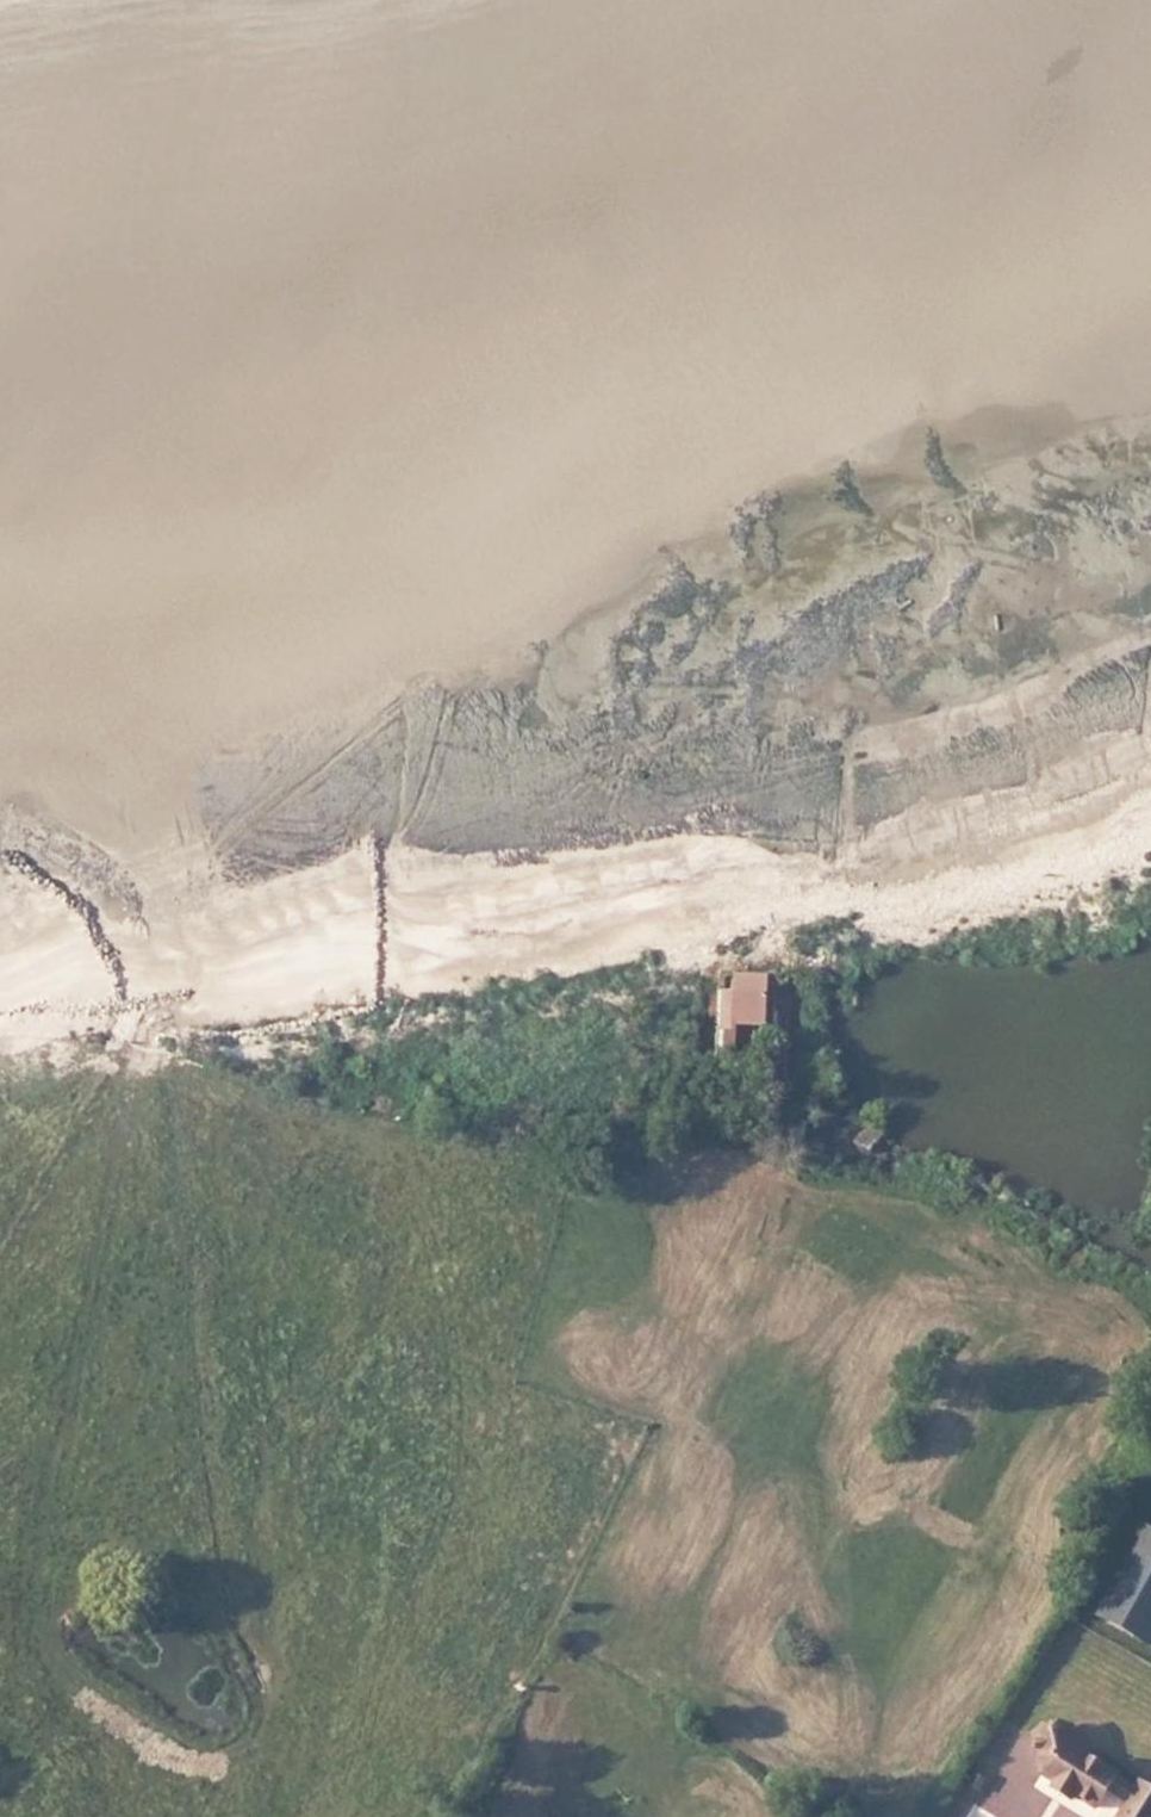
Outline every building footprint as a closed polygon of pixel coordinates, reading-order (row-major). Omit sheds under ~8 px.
[(717,1093),(722,1093),(757,1094),(774,1094),(780,978),(722,976),(717,1093)] [(1095,1616),(1146,1647),(1150,1639),(1150,1536),(1145,1533),(1095,1616)] [(1129,1816),(1150,1816),(1150,1794),(1146,1790),(1141,1798),(1120,1784),(1121,1781),(1076,1752),(1068,1725),(1031,1737),(1043,1775),(1057,1785),(1056,1787),(1074,1800),(1076,1797),(1100,1813),(1112,1796),(1133,1810),(1129,1816)] [(1056,1787),(1052,1793),(1070,1806),(1074,1800),(1056,1787)]
